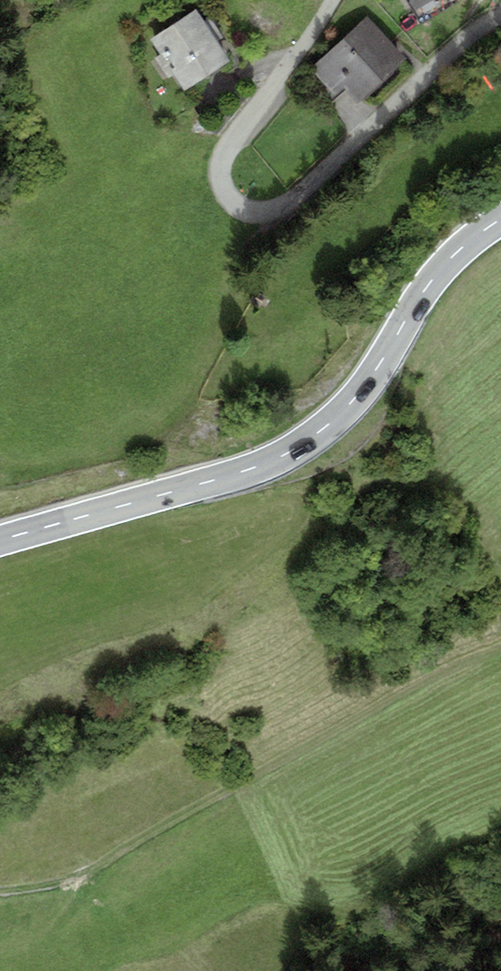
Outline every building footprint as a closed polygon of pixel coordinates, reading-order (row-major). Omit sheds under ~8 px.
[(415,9),(431,0),(409,0),(415,9)] [(196,9),(150,39),(161,55),(155,58),(168,78),(173,75),(183,91),(214,71),(230,61),(196,9)] [(366,15),(307,69),(332,96),(344,84),(360,101),(407,58),(366,15)]
